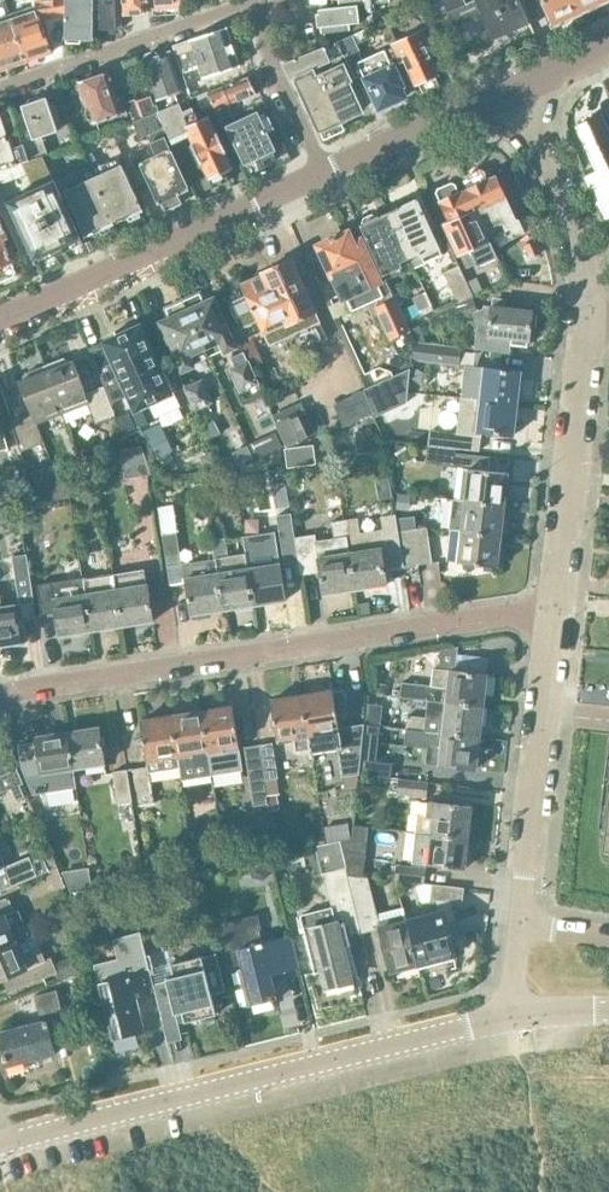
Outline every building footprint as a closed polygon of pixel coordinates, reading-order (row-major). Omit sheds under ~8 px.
[(26,60),(53,51),(41,18),(67,14),(66,0),(37,0),(37,7),(11,16),(26,60)] [(67,14),(66,37),(80,37),(80,32),(94,32),(94,0),(67,0),(67,14)] [(102,28),(117,27),(117,25),(123,25),(122,0),(101,0),(102,28)] [(339,3),(319,7),(322,32),(351,29),(351,23),(360,21),(358,5),(390,1),(390,0),(339,0),(339,3)] [(449,11),(473,0),(444,0),(449,11)] [(528,23),(518,0),(475,0),(493,38),(528,23)] [(579,11),(574,0),(543,0),(553,22),(579,11)] [(579,11),(602,0),(574,0),(579,11)] [(11,16),(0,20),(0,69),(26,60),(11,16)] [(227,28),(175,45),(184,72),(201,67),(204,77),(240,65),(227,28)] [(392,43),(400,61),(405,59),(416,84),(420,82),(424,91),(439,84),(435,76),(439,74),(428,50),(432,47),(423,29),(392,43)] [(392,66),(385,50),(385,49),(363,59),(360,52),(362,52),(353,33),(340,41),(356,77),(363,73),(366,78),(379,108),(405,96),(391,66),(392,66)] [(345,54),(342,49),(339,41),(286,63),(292,78),(297,76),(321,128),(322,128),(325,136),(342,128),(338,121),(345,117),(360,110),(346,80),(351,77),(344,62),(322,73),(319,66),(330,61),(345,54)] [(154,95),(137,101),(142,117),(159,111),(168,107),(165,97),(184,91),(170,52),(160,56),(155,52),(147,55),(145,60),(143,61),(154,95)] [(142,117),(137,101),(123,105),(121,99),(118,100),(109,73),(80,82),(89,107),(86,111),(88,118),(93,120),(93,122),(112,115),(113,119),(126,114),(132,112),(135,120),(142,117)] [(249,77),(210,93),(217,109),(256,93),(249,77)] [(217,109),(210,93),(199,97),(204,108),(214,103),(217,109)] [(30,159),(43,154),(48,152),(43,136),(59,131),(55,120),(61,118),(55,102),(50,104),(47,97),(43,98),(38,97),(30,99),(27,104),(23,105),(25,112),(20,114),(26,131),(21,132),(30,159)] [(169,109),(168,107),(159,111),(167,127),(174,143),(191,135),(195,145),(191,147),(199,163),(203,162),(214,187),(229,180),(225,171),(234,167),(226,150),(228,150),(219,133),(210,115),(191,124),(185,111),(181,112),(178,105),(169,109)] [(21,132),(13,110),(0,114),(0,169),(30,159),(21,132)] [(142,117),(135,120),(141,137),(167,127),(159,111),(142,117)] [(260,164),(275,157),(272,150),(275,149),(258,113),(230,126),(246,162),(256,158),(260,164)] [(587,177),(606,219),(608,218),(608,129),(603,115),(578,126),(599,171),(587,177)] [(160,155),(143,163),(160,201),(163,200),(167,209),(182,202),(178,193),(189,188),(166,138),(154,144),(160,155)] [(6,196),(0,183),(23,175),(22,172),(26,170),(34,188),(8,200),(36,263),(53,255),(52,251),(65,244),(67,248),(81,242),(79,238),(82,237),(56,182),(54,179),(43,154),(30,159),(0,169),(0,199),(6,196)] [(96,182),(114,223),(127,217),(131,220),(141,216),(141,211),(144,209),(122,163),(93,176),(96,182)] [(469,189),(485,229),(503,221),(511,239),(526,232),(530,230),(522,214),(518,216),(514,214),(497,176),(489,180),(485,171),(480,169),(467,175),(465,180),(469,189)] [(113,223),(114,223),(96,182),(93,176),(65,189),(87,235),(99,230),(103,233),(113,228),(113,223)] [(498,256),(485,229),(469,189),(460,193),(456,184),(451,182),(438,188),(437,192),(451,221),(446,223),(453,239),(464,233),(471,247),(462,251),(469,266),(478,262),(479,264),(498,256)] [(390,212),(415,266),(444,253),(439,244),(418,199),(409,197),(402,201),(399,208),(390,212)] [(404,272),(415,266),(390,212),(381,216),(372,214),(365,217),(363,224),(361,225),(382,270),(400,262),(404,272)] [(16,270),(2,237),(7,235),(0,218),(0,280),(1,280),(14,275),(16,270)] [(391,337),(409,330),(407,326),(406,323),(382,271),(378,273),(361,239),(348,245),(343,235),(321,245),(331,267),(329,268),(343,298),(346,297),(351,310),(374,300),(391,337)] [(541,253),(534,237),(529,239),(523,242),(529,255),(530,257),(541,253)] [(314,312),(316,311),(292,259),(290,260),(284,259),(276,263),(274,267),(264,272),(265,275),(244,284),(248,295),(230,302),(242,328),(262,319),(267,331),(286,322),(287,324),(296,320),(300,322),(313,316),(314,312)] [(458,302),(472,296),(460,264),(444,271),(458,302)] [(421,315),(435,309),(427,290),(413,296),(421,315)] [(184,299),(205,347),(221,340),(226,351),(236,346),(214,298),(205,302),(201,292),(184,299)] [(472,296),(458,302),(428,316),(433,326),(475,310),(478,309),(472,296)] [(190,355),(205,347),(184,299),(167,307),(171,317),(162,321),(183,370),(194,365),(190,355)] [(532,311),(492,306),(485,305),(484,307),(478,309),(475,310),(478,323),(476,347),(488,349),(490,334),(500,335),(499,341),(528,345),(529,339),(530,339),(531,325),(536,326),(537,313),(532,312),(532,311)] [(418,318),(406,323),(407,326),(409,330),(414,341),(428,342),(418,318)] [(142,336),(138,329),(134,322),(117,330),(120,338),(111,342),(117,355),(115,356),(123,374),(125,373),(139,404),(132,407),(140,426),(156,418),(148,399),(171,389),(163,371),(158,374),(146,349),(151,347),(145,334),(142,336)] [(254,339),(242,344),(244,350),(248,359),(249,359),(253,366),(264,361),(254,339)] [(105,385),(112,402),(127,396),(104,342),(90,347),(106,385),(105,385)] [(470,361),(472,347),(440,344),(439,357),(470,361)] [(235,365),(230,368),(241,392),(260,383),(253,366),(249,359),(248,359),(244,350),(231,356),(235,365)] [(116,414),(112,402),(105,385),(88,392),(75,360),(69,362),(68,359),(65,357),(45,364),(63,412),(89,402),(96,421),(116,414)] [(37,421),(63,412),(45,364),(25,372),(24,375),(25,379),(21,381),(33,412),(24,416),(20,407),(11,411),(15,419),(11,421),(12,424),(19,443),(21,451),(45,441),(37,421)] [(373,413),(374,416),(407,402),(410,367),(363,390),(373,413)] [(462,382),(461,396),(517,403),(521,371),(485,367),(483,384),(462,382)] [(203,380),(186,387),(196,408),(213,401),(203,380)] [(363,390),(348,397),(358,419),(373,413),(363,390)] [(517,403),(461,396),(457,432),(431,429),(429,444),(427,444),(427,446),(449,449),(450,446),(480,450),(482,430),(514,434),(517,403)] [(302,401),(272,414),(286,446),(317,435),(302,401)] [(19,443),(12,424),(2,427),(0,422),(0,449),(8,447),(19,443)] [(159,428),(147,433),(156,453),(168,448),(159,428)] [(375,449),(372,428),(348,432),(351,453),(375,449)] [(277,430),(263,437),(270,452),(283,445),(277,430)] [(408,443),(395,450),(401,462),(414,454),(408,443)] [(125,480),(152,476),(142,445),(121,449),(125,480)] [(294,446),(285,447),(288,467),(296,465),(294,446)] [(214,450),(201,456),(207,469),(220,463),(214,450)] [(465,498),(506,504),(509,472),(489,470),(491,456),(455,452),(454,465),(469,467),(465,498)] [(94,471),(107,469),(106,455),(93,457),(94,471)] [(233,455),(222,458),(224,467),(234,465),(233,455)] [(56,460),(30,467),(39,500),(65,493),(56,460)] [(398,492),(397,508),(410,509),(411,494),(398,492)] [(502,535),(506,504),(465,498),(462,530),(502,535)] [(172,504),(159,506),(160,516),(173,514),(172,504)] [(289,512),(277,514),(284,563),(299,561),(295,536),(291,512),(290,512),(289,512)] [(396,518),(396,514),(382,517),(383,528),(360,531),(358,516),(345,519),(356,589),(388,584),(385,567),(404,564),(396,518)] [(415,515),(396,518),(404,564),(404,567),(418,564),(413,529),(417,529),(415,515)] [(315,533),(295,536),(299,561),(300,573),(320,570),(324,594),(356,589),(345,519),(331,521),(333,537),(316,539),(315,533)] [(417,529),(413,529),(418,564),(433,562),(427,527),(417,529)] [(254,605),(286,600),(276,530),(243,535),(246,552),(254,605)] [(499,566),(502,535),(462,530),(458,561),(499,566)] [(192,614),(223,610),(215,557),(181,563),(176,532),(162,534),(167,566),(170,584),(187,582),(192,614)] [(212,539),(215,557),(223,610),(254,605),(246,552),(228,555),(225,537),(212,539)] [(13,555),(20,603),(34,601),(27,553),(13,555)] [(90,630),(83,577),(80,560),(66,562),(71,596),(53,599),(59,635),(90,630)] [(113,573),(122,626),(153,621),(145,568),(113,573)] [(90,630),(122,626),(113,573),(83,577),(90,630)] [(20,641),(14,606),(2,608),(0,597),(0,645),(20,641)] [(448,701),(484,706),(487,672),(455,669),(458,649),(445,648),(442,668),(434,667),(432,683),(403,679),(401,697),(448,701)] [(360,774),(360,773),(362,757),(363,745),(364,736),(365,724),(340,728),(337,709),(348,707),(345,688),(303,695),(309,736),(311,747),(312,752),(338,748),(343,777),(360,774)] [(311,747),(309,736),(303,695),(272,700),(279,743),(280,743),(279,738),(293,736),(294,741),(296,749),(311,747)] [(480,737),(484,706),(448,701),(444,733),(480,737)] [(244,769),(234,706),(203,711),(212,774),(244,769)] [(203,711),(172,716),(181,779),(212,774),(203,711)] [(369,722),(382,724),(383,713),(370,712),(369,722)] [(150,771),(179,767),(172,716),(141,720),(147,764),(133,767),(139,802),(154,800),(150,771)] [(362,757),(360,773),(392,776),(393,777),(395,760),(378,758),(382,724),(369,722),(365,722),(365,724),(364,736),(363,745),(362,757)] [(69,733),(74,769),(106,764),(100,728),(69,733)] [(444,733),(427,731),(407,729),(404,744),(442,749),(440,764),(476,768),(480,737),(444,733)] [(37,738),(43,774),(74,769),(69,733),(37,738)] [(274,744),(260,747),(265,781),(279,778),(274,744)] [(600,828),(608,828),(606,851),(608,851),(608,746),(600,828)] [(265,781),(260,747),(246,749),(255,805),(269,803),(265,781)] [(16,752),(13,752),(0,758),(0,777),(19,769),(16,752)] [(134,800),(129,768),(113,770),(118,802),(134,800)] [(24,782),(19,769),(0,777),(0,792),(12,787),(17,799),(25,795),(20,784),(24,782)] [(399,794),(428,798),(430,783),(400,779),(399,794)] [(416,832),(469,837),(472,807),(429,802),(428,816),(418,815),(416,832)] [(350,822),(326,827),(328,842),(352,838),(350,822)] [(416,832),(414,844),(412,862),(466,868),(469,837),(416,832)] [(24,880),(58,866),(53,853),(33,861),(31,855),(6,867),(0,855),(0,890),(24,880)] [(252,867),(250,872),(253,877),(263,879),(268,876),(269,871),(266,866),(256,864),(252,867)] [(362,932),(382,927),(368,876),(348,874),(347,866),(346,867),(362,932)] [(362,932),(346,867),(325,873),(332,900),(334,906),(303,914),(307,931),(316,971),(322,970),(325,986),(359,978),(349,935),(362,932)] [(86,868),(62,873),(68,890),(75,889),(90,886),(89,878),(86,868)] [(17,941),(6,915),(16,911),(10,897),(0,901),(0,949),(17,941)] [(408,921),(417,961),(442,955),(443,957),(456,954),(451,937),(458,935),(454,919),(447,921),(445,912),(408,921)] [(391,925),(382,927),(393,969),(418,963),(417,961),(408,921),(406,914),(390,919),(391,925)] [(291,934),(262,942),(256,916),(221,924),(232,966),(241,964),(251,1004),(278,998),(272,973),(299,967),(291,934)] [(17,941),(0,949),(0,980),(10,976),(15,989),(44,978),(47,986),(61,980),(51,956),(45,958),(41,947),(23,954),(17,941)] [(137,990),(156,985),(149,956),(129,961),(133,976),(102,983),(115,1039),(147,1032),(137,990)] [(208,972),(156,985),(164,1017),(185,1012),(187,1022),(218,1014),(208,972)] [(68,1026),(60,990),(37,995),(43,1021),(0,1032),(0,1035),(9,1065),(58,1053),(53,1029),(68,1026)]
